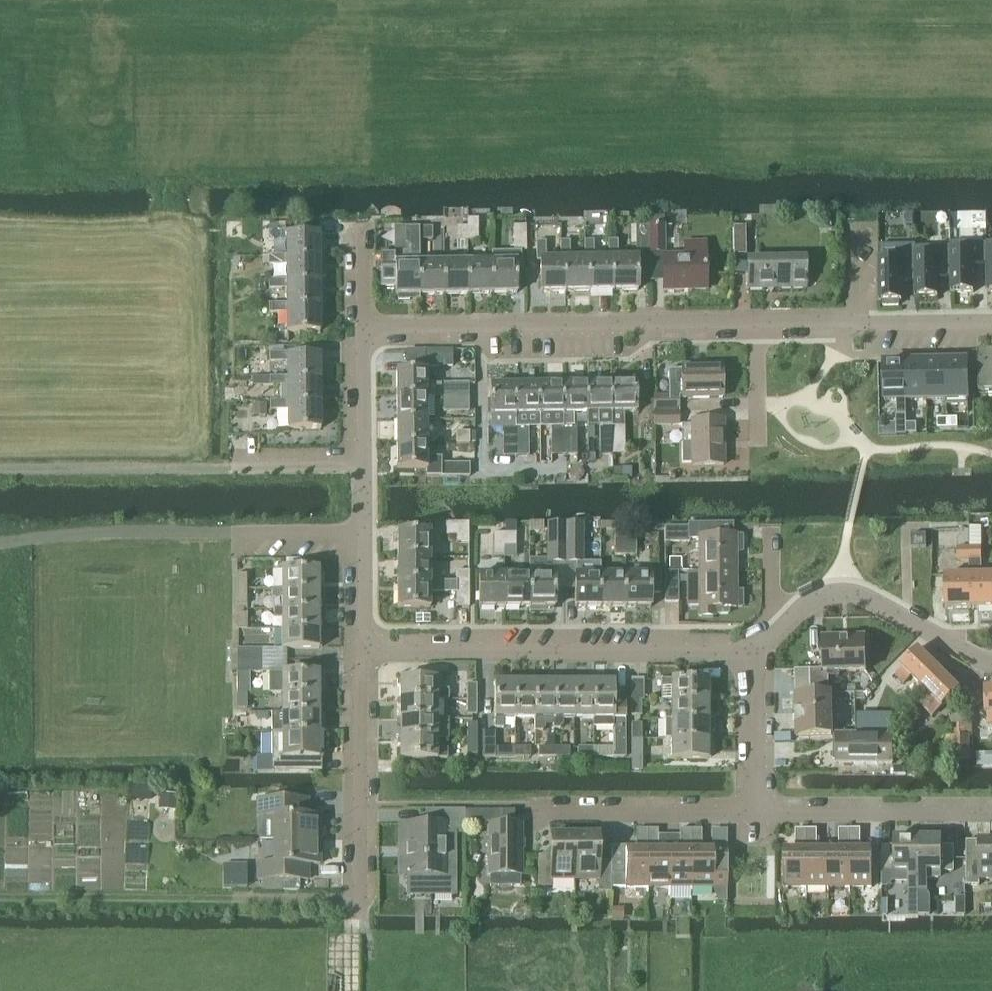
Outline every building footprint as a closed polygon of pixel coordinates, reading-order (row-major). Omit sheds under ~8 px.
[(468,242),(478,242),(477,220),(466,220),(466,228),(468,227),(468,242)] [(456,242),(468,242),(468,227),(466,228),(456,228),(456,242)] [(512,253),(491,253),(491,263),(493,263),(494,295),(517,294),(516,262),(521,262),(520,253),(526,253),(526,227),(512,227),(512,253)] [(394,253),(379,253),(380,287),(394,287),(395,295),(397,295),(397,296),(397,300),(409,300),(409,296),(420,296),(420,264),(419,241),(420,241),(420,228),(393,229),(394,253)] [(420,228),(420,241),(432,241),(432,228),(420,228)] [(637,254),(649,254),(648,228),(636,228),(637,254)] [(649,254),(664,254),(664,228),(648,228),(649,254)] [(733,257),(746,256),(745,228),(731,228),(733,257)] [(286,257),(319,256),(319,236),(287,237),(287,233),(268,233),(268,242),(286,242),(286,257)] [(608,260),(594,260),(593,242),(584,242),(584,261),(585,293),(608,293),(608,260)] [(638,260),(617,260),(617,242),(608,242),(608,260),(608,293),(638,292),(638,260)] [(561,293),(561,261),(546,261),(546,243),(537,243),(537,262),(540,262),(541,293),(561,293)] [(584,261),(569,261),(569,243),(560,243),(561,261),(561,293),(585,293),(584,261)] [(706,291),(705,257),(705,244),(684,245),(684,257),(663,258),(664,292),(706,291)] [(972,244),(950,244),(950,248),(950,278),(950,294),(973,294),(973,266),(986,266),(985,245),(972,246),(972,244)] [(914,247),(878,247),(879,303),(882,303),(882,307),(898,307),(898,303),(901,303),(901,283),(914,283),(914,247)] [(915,247),(914,247),(914,283),(914,299),(937,298),(937,278),(950,278),(950,248),(915,249),(915,247)] [(287,281),(319,280),(319,256),(286,257),(268,257),(268,266),(286,266),(287,281)] [(764,289),(805,288),(804,256),(791,256),(791,261),(763,262),(763,261),(747,262),(747,290),(764,290),(764,289)] [(446,295),(469,295),(469,263),(445,264),(446,295)] [(469,295),(494,295),(493,263),(469,263),(469,295)] [(420,296),(446,295),(445,264),(420,264),(420,296)] [(287,305),(319,305),(319,280),(287,281),(268,281),(268,290),(287,290),(287,305)] [(268,314),(287,314),(287,334),(319,334),(319,305),(287,305),(268,305),(268,314)] [(452,368),(452,351),(425,352),(425,368),(452,368)] [(978,354),(978,359),(978,366),(978,370),(978,394),(988,394),(991,394),(991,353),(978,354)] [(287,378),(320,378),(320,358),(288,358),(288,354),(269,354),(269,364),(287,364),(287,378)] [(945,363),(925,364),(926,402),(945,401),(945,406),(946,406),(945,363)] [(966,363),(945,363),(946,406),(967,406),(966,363)] [(904,364),(883,365),(884,403),(896,402),(897,417),(905,417),(906,417),(905,402),(904,364)] [(925,364),(904,364),(905,402),(926,402),(925,364)] [(663,398),(654,398),(655,411),(679,411),(678,400),(723,399),(722,366),(681,367),(682,371),(668,371),(669,398),(663,398)] [(426,372),(396,372),(396,397),(427,396),(442,396),(468,396),(468,384),(439,384),(439,386),(427,386),(426,372)] [(288,402),(320,402),(320,378),(287,378),(269,378),(269,387),(287,387),(288,402)] [(624,454),(624,414),(636,414),(636,383),(612,384),(613,455),(624,454)] [(575,427),(588,427),(588,384),(564,385),(565,456),(576,456),(575,427)] [(598,455),(613,455),(612,384),(588,384),(588,427),(598,427),(598,455)] [(503,458),(517,458),(516,385),(490,386),(491,430),(502,430),(503,458)] [(528,429),(541,429),(540,385),(516,385),(517,458),(528,458),(528,429)] [(551,456),(565,456),(564,385),(540,385),(541,429),(550,429),(551,456)] [(427,396),(396,397),(397,422),(427,421),(427,396)] [(468,396),(442,396),(442,413),(468,413),(468,396)] [(269,411),(288,411),(288,431),(320,431),(320,402),(288,402),(269,402),(269,411)] [(655,427),(679,426),(679,411),(655,411),(655,427)] [(897,417),(896,417),(896,424),(896,425),(896,435),(906,435),(906,425),(905,425),(905,417),(897,417)] [(957,419),(947,420),(947,430),(957,429),(957,419)] [(947,420),(937,420),(937,430),(947,430),(947,420)] [(427,421),(397,422),(397,445),(428,445),(427,421)] [(724,466),(724,443),(723,421),(692,422),(692,426),(682,426),(683,464),(690,464),(690,467),(724,466)] [(916,425),(906,425),(906,435),(916,435),(916,425)] [(469,433),(455,433),(456,445),(467,445),(469,445),(469,443),(469,433)] [(428,445),(397,445),(397,469),(427,469),(427,477),(471,477),(470,463),(441,464),(441,459),(428,459),(428,445)] [(468,544),(468,524),(445,524),(445,537),(455,537),(456,544),(468,544)] [(566,525),(548,525),(548,563),(553,563),(566,563),(566,525)] [(578,525),(566,525),(566,563),(575,563),(575,576),(575,608),(600,608),(600,576),(600,563),(578,563),(578,525)] [(688,527),(664,528),(664,543),(689,543),(689,540),(699,540),(699,571),(734,571),(734,553),(737,553),(737,552),(743,552),(743,536),(737,536),(731,536),(716,536),(716,530),(716,525),(688,525),(688,527)] [(398,560),(431,560),(430,532),(398,532),(398,560)] [(504,548),(516,548),(515,533),(504,534),(504,548)] [(504,548),(504,534),(493,534),(492,558),(504,558),(504,548)] [(625,534),(614,534),(614,556),(625,557),(625,534)] [(628,534),(625,534),(625,557),(628,557),(636,557),(636,534),(628,534)] [(912,549),(927,549),(926,535),(911,536),(912,549)] [(969,561),(981,561),(980,548),(968,549),(969,561)] [(957,562),(969,561),(968,549),(956,549),(957,562)] [(668,570),(681,570),(681,559),(668,560),(668,570)] [(398,583),(431,583),(431,560),(398,560),(398,583)] [(548,561),(529,561),(529,569),(529,575),(529,608),(529,613),(544,613),(544,608),(555,608),(555,575),(554,575),(554,569),(553,569),(553,563),(548,563),(548,561)] [(981,576),(981,561),(969,562),(969,576),(970,576),(970,609),(991,609),(991,576),(981,576)] [(319,570),(282,570),(282,590),(282,591),(319,591),(319,570)] [(734,571),(699,571),(700,617),(715,617),(715,614),(729,614),(729,608),(737,608),(743,608),(743,592),(737,592),(737,591),(734,591),(734,571)] [(457,582),(470,582),(470,572),(457,572),(457,582)] [(650,576),(625,576),(625,608),(650,608),(650,595),(660,595),(661,572),(650,572),(650,576)] [(679,603),(679,572),(666,572),(665,602),(679,603)] [(237,590),(247,590),(247,575),(237,575),(237,590)] [(504,575),(479,575),(479,608),(504,608),(504,575)] [(529,575),(504,575),(504,608),(529,608),(529,575)] [(625,576),(600,576),(600,608),(625,608),(625,576)] [(945,609),(970,609),(970,576),(969,576),(945,577),(945,609)] [(457,608),(470,608),(470,582),(457,582),(431,583),(398,583),(398,608),(431,608),(431,593),(457,593),(457,608)] [(247,606),(247,590),(237,590),(237,606),(247,606)] [(282,591),(272,591),(272,599),(282,599),(282,610),(320,610),(319,591),(282,591)] [(282,610),(273,610),(273,619),(282,619),(282,630),(320,630),(320,610),(282,610)] [(245,630),(245,614),(236,614),(236,630),(245,630)] [(320,630),(282,630),(282,650),(320,649),(320,630)] [(824,670),(809,670),(810,693),(829,692),(829,674),(866,671),(865,635),(823,637),(824,670)] [(231,652),(231,662),(236,662),(261,662),(261,650),(236,650),(236,652),(231,652)] [(921,686),(938,669),(918,650),(901,667),(903,669),(896,676),(905,685),(912,678),(921,686)] [(236,662),(231,662),(231,673),(236,673),(236,674),(249,674),(261,673),(261,662),(236,662)] [(931,718),(934,714),(942,707),(943,708),(960,691),(938,669),(921,686),(910,698),(931,718)] [(809,670),(795,671),(796,693),(797,738),(832,737),(831,695),(829,695),(829,692),(810,693),(809,670)] [(249,674),(236,674),(236,694),(246,694),(249,694),(249,674)] [(281,674),(268,674),(268,694),(281,694),(318,694),(318,693),(321,693),(321,687),(318,687),(318,675),(319,675),(318,674),(282,674),(281,674)] [(566,677),(553,676),(553,680),(553,683),(554,730),(556,730),(559,730),(562,727),(562,720),(573,720),(573,682),(567,682),(566,677)] [(438,680),(400,680),(400,701),(438,701),(448,701),(448,691),(438,691),(438,680)] [(507,682),(495,682),(495,720),(495,729),(504,729),(504,720),(514,720),(514,682),(513,682),(513,680),(507,680),(507,682)] [(517,682),(514,682),(514,720),(517,720),(534,720),(534,682),(533,682),(533,680),(527,680),(527,682),(517,682)] [(536,682),(534,682),(534,720),(534,732),(542,732),(544,729),(544,726),(553,726),(553,730),(554,730),(553,683),(553,680),(546,680),(546,682),(536,682)] [(576,682),(573,682),(573,720),(576,720),(593,720),(592,682),(592,680),(586,680),(586,682),(576,682)] [(641,700),(644,700),(644,680),(632,680),(632,700),(641,700)] [(710,694),(708,694),(708,680),(661,681),(661,689),(671,689),(671,700),(708,701),(708,700),(710,700),(710,694)] [(595,682),(592,682),(593,720),(593,729),(615,729),(615,758),(625,758),(625,699),(613,699),(613,682),(611,682),(611,681),(605,681),(605,682),(595,682)] [(467,701),(477,701),(477,685),(467,685),(467,701)] [(236,694),(236,709),(246,709),(246,694),(236,694)] [(318,694),(281,694),(281,713),(281,714),(318,714),(318,713),(321,713),(321,707),(318,707),(318,694)] [(641,716),(641,700),(632,700),(632,716),(641,716)] [(708,713),(708,701),(671,700),(671,720),(708,720),(710,720),(710,713),(708,713)] [(438,701),(400,701),(400,721),(438,720),(438,701)] [(467,716),(477,716),(477,701),(467,701),(467,716)] [(281,713),(271,713),(271,734),(318,734),(319,732),(321,732),(321,726),(318,726),(318,714),(281,714),(281,713)] [(438,720),(400,721),(400,740),(438,740),(448,740),(448,720),(438,720)] [(714,733),(714,720),(708,720),(671,720),(664,720),(664,740),(671,740),(708,739),(708,740),(712,740),(712,733),(714,733)] [(476,740),(476,724),(466,724),(466,740),(476,740)] [(641,740),(641,726),(631,725),(631,740),(641,740)] [(482,758),(494,758),(494,733),(482,733),(482,758)] [(318,734),(271,734),(271,758),(271,774),(309,774),(309,759),(318,759),(321,759),(321,753),(318,753),(318,734)] [(892,766),(892,736),(836,735),(836,765),(892,766)] [(951,763),(970,761),(968,736),(949,737),(951,763)] [(708,753),(708,740),(708,739),(671,740),(671,760),(708,760),(708,759),(710,759),(710,753),(708,753)] [(438,740),(400,740),(400,760),(438,760),(438,759),(448,759),(448,749),(438,749),(438,740)] [(466,755),(476,755),(476,740),(466,740),(466,755)] [(630,756),(640,756),(641,740),(631,740),(630,756)] [(514,759),(530,759),(530,748),(513,748),(514,759)] [(537,759),(556,759),(556,748),(537,748),(537,759)] [(556,759),(568,759),(568,748),(556,748),(556,759)] [(593,758),(594,749),(577,749),(577,757),(593,758)] [(308,801),(258,801),(258,818),(258,841),(274,841),(320,841),(320,816),(308,816),(308,801)] [(415,826),(399,826),(399,829),(399,844),(399,848),(399,877),(406,877),(406,876),(407,876),(407,886),(430,886),(430,896),(453,896),(453,835),(455,835),(456,835),(464,835),(464,827),(463,812),(426,812),(425,812),(425,813),(432,813),(432,826),(415,826)] [(467,812),(463,812),(464,827),(487,827),(487,876),(521,876),(521,862),(521,826),(502,826),(502,813),(502,812),(473,812),(467,812)] [(991,880),(991,824),(990,824),(990,842),(978,842),(978,851),(966,851),(967,886),(980,886),(980,881),(991,880)] [(627,847),(611,847),(612,867),(611,887),(626,887),(626,889),(648,889),(647,830),(636,830),(637,851),(627,851),(627,847)] [(658,830),(647,830),(648,889),(671,889),(670,851),(658,851),(658,830)] [(680,851),(670,851),(671,889),(691,888),(691,830),(680,830),(680,851)] [(702,830),(691,830),(691,888),(713,888),(726,888),(726,876),(726,854),(726,847),(712,847),(712,851),(702,851),(702,830)] [(796,851),(784,851),(784,888),(806,888),(806,830),(795,830),(796,851)] [(817,830),(806,830),(806,888),(828,888),(828,851),(817,851),(817,830)] [(839,851),(828,851),(828,888),(850,888),(850,830),(839,830),(839,851)] [(861,831),(850,830),(850,888),(872,888),(872,872),(872,852),(861,852),(861,831)] [(551,857),(538,857),(539,889),(551,889),(551,881),(575,881),(575,837),(551,837),(551,857)] [(599,837),(575,837),(575,881),(599,881),(599,894),(611,894),(611,887),(612,867),(599,867),(599,837)] [(894,847),(882,847),(882,852),(882,872),(882,873),(894,873),(894,882),(909,882),(909,893),(917,893),(918,893),(919,839),(894,839),(894,847)] [(918,893),(917,893),(917,905),(917,916),(929,916),(929,897),(927,892),(927,880),(928,880),(939,879),(942,877),(942,873),(954,873),(954,847),(942,847),(942,839),(919,839),(918,893)] [(274,865),(258,865),(258,882),(308,881),(308,866),(320,866),(320,841),(274,841),(274,865)]
